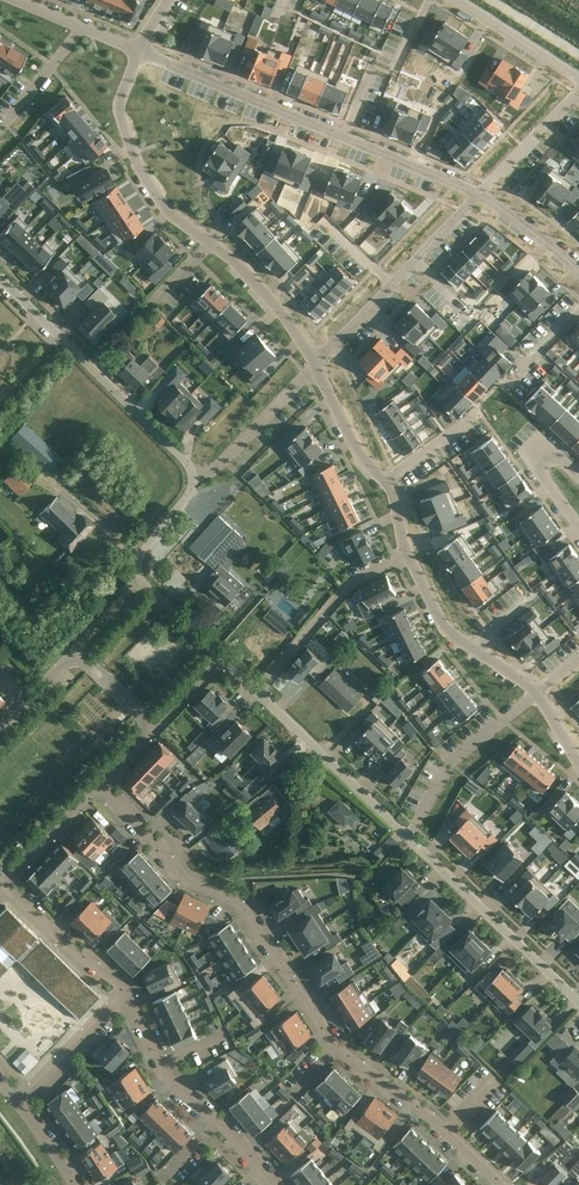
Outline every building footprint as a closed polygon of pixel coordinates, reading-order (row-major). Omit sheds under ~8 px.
[(85,3),(99,8),(103,0),(86,0),(85,3)] [(99,8),(110,13),(116,0),(103,0),(99,8)] [(110,13),(121,18),(121,19),(129,0),(116,0),(110,13)] [(121,19),(134,24),(144,0),(129,0),(121,19)] [(336,4),(337,5),(337,4),(346,8),(350,0),(339,0),(336,4)] [(346,8),(354,13),(361,0),(350,0),(346,8)] [(354,13),(355,13),(364,17),(372,0),(361,0),(354,13)] [(364,17),(372,22),(373,22),(383,1),(382,1),(380,0),(372,0),(364,17)] [(372,22),(369,27),(382,33),(385,28),(395,7),(394,7),(383,1),(373,22),(372,22)] [(313,11),(311,16),(317,19),(320,14),(313,11)] [(320,14),(317,19),(323,22),(326,17),(320,14)] [(203,20),(197,34),(204,37),(198,52),(197,52),(197,53),(212,59),(211,58),(223,30),(224,30),(225,29),(203,20)] [(333,20),(330,26),(336,28),(339,23),(333,20)] [(430,31),(419,47),(427,52),(429,48),(440,56),(457,30),(446,22),(445,21),(436,35),(430,31)] [(339,23),(336,28),(341,31),(344,26),(339,23)] [(321,25),(319,30),(326,34),(328,28),(321,25)] [(351,29),(349,34),(354,37),(357,32),(351,29)] [(223,30),(211,58),(212,59),(224,64),(225,64),(232,47),(240,50),(242,43),(245,36),(237,32),(236,35),(224,30),(223,30)] [(457,30),(440,56),(460,68),(468,55),(461,51),(470,37),(469,37),(457,30)] [(357,32),(354,37),(360,40),(362,34),(357,32)] [(341,35),(338,40),(344,43),(346,37),(341,35)] [(365,36),(363,41),(370,45),(372,39),(365,36)] [(251,54),(244,73),(258,79),(258,78),(268,54),(267,53),(255,48),(258,40),(250,37),(244,51),(251,54)] [(346,37),(344,43),(349,45),(352,40),(346,37)] [(0,50),(0,68),(1,69),(2,69),(15,50),(5,43),(0,50)] [(268,54),(258,78),(271,83),(279,66),(286,69),(292,55),(284,52),(283,54),(269,49),(267,53),(268,54)] [(0,71),(0,75),(10,82),(27,57),(26,57),(15,50),(2,69),(1,69),(0,71)] [(372,50),(369,55),(376,59),(379,53),(372,50)] [(489,68),(480,81),(487,86),(491,81),(502,88),(502,89),(516,67),(509,63),(504,59),(495,72),(489,68)] [(298,64),(287,91),(288,91),(289,91),(300,95),(309,74),(311,69),(298,64)] [(502,88),(501,89),(514,97),(511,102),(518,106),(526,93),(520,89),(529,75),(516,66),(516,67),(502,89),(502,88)] [(309,74),(300,95),(309,99),(318,78),(320,73),(311,69),(309,74)] [(318,78),(309,99),(318,103),(327,82),(328,82),(330,77),(320,73),(318,78)] [(415,78),(411,86),(418,89),(422,81),(415,78)] [(327,107),(340,113),(349,91),(351,86),(338,80),(336,86),(328,107),(327,107)] [(327,82),(318,103),(327,107),(328,107),(336,86),(328,82),(327,82)] [(458,86),(455,91),(462,95),(465,90),(458,86)] [(65,95),(44,114),(53,125),(73,108),(75,107),(65,95)] [(390,98),(384,113),(391,115),(385,131),(384,131),(399,138),(399,137),(409,112),(408,112),(396,107),(398,102),(390,98)] [(459,99),(455,103),(459,107),(464,103),(459,99)] [(409,112),(399,137),(411,142),(412,143),(419,128),(426,131),(432,116),(424,113),(410,107),(408,112),(409,112)] [(479,117),(478,117),(495,133),(504,124),(488,107),(487,108),(479,117)] [(73,108),(53,125),(61,135),(65,131),(65,130),(81,117),(73,108)] [(450,109),(445,113),(450,118),(454,113),(450,109)] [(445,113),(441,118),(445,122),(450,118),(445,113)] [(475,113),(467,121),(488,140),(495,133),(495,134),(495,133),(478,117),(479,117),(475,113)] [(81,117),(65,130),(65,131),(72,139),(73,140),(89,126),(81,117)] [(467,121),(460,128),(464,132),(465,132),(481,148),(481,147),(488,140),(467,121)] [(72,139),(68,143),(73,149),(76,153),(96,136),(96,135),(89,126),(73,140),(72,139)] [(458,139),(474,155),(474,154),(481,148),(465,132),(464,132),(458,139)] [(96,136),(76,153),(85,164),(107,145),(98,134),(96,135),(96,136)] [(454,135),(444,145),(448,148),(465,165),(475,155),(474,154),(474,155),(458,139),(454,135)] [(30,136),(24,141),(28,146),(34,141),(30,136)] [(221,142),(212,155),(239,172),(246,160),(251,153),(238,145),(234,151),(221,143),(221,142)] [(431,142),(428,149),(434,152),(436,145),(431,142)] [(266,144),(260,158),(267,161),(273,147),(266,144)] [(36,145),(31,149),(36,155),(40,152),(36,145)] [(272,158),(266,172),(287,181),(299,151),(291,148),(291,149),(285,146),(282,154),(279,161),(272,158)] [(299,151),(287,181),(307,190),(313,176),(306,173),(312,158),(307,155),(307,154),(299,151)] [(40,152),(36,155),(41,161),(45,158),(40,152)] [(212,156),(204,168),(205,168),(218,176),(214,183),(227,191),(231,184),(238,173),(239,172),(212,155),(212,156)] [(48,161),(43,165),(48,171),(53,167),(48,161)] [(534,193),(533,194),(546,203),(546,202),(564,177),(547,164),(537,176),(543,180),(534,193)] [(79,170),(66,177),(71,186),(74,191),(80,187),(87,198),(113,183),(111,180),(113,179),(108,170),(106,171),(104,168),(91,176),(86,167),(79,170)] [(322,179),(316,194),(338,203),(340,197),(339,197),(350,172),(342,169),(342,170),(336,168),(337,168),(336,167),(329,182),(322,179)] [(61,174),(57,169),(51,174),(55,179),(61,174)] [(350,172),(339,197),(352,202),(350,208),(358,211),(364,197),(357,194),(363,179),(362,178),(362,179),(357,176),(357,175),(350,172)] [(546,202),(546,203),(557,211),(558,211),(567,198),(573,203),(578,195),(578,188),(564,177),(546,202)] [(27,181),(22,186),(8,201),(10,203),(17,209),(36,189),(27,181)] [(116,186),(92,202),(99,213),(123,197),(116,186)] [(375,197),(364,208),(380,224),(402,201),(392,191),(380,203),(375,197)] [(123,197),(99,213),(105,223),(130,207),(123,197)] [(242,197),(231,208),(236,214),(247,203),(242,197)] [(8,206),(0,198),(0,214),(8,206)] [(45,208),(49,203),(44,198),(40,203),(45,208)] [(274,199),(269,203),(274,209),(275,209),(279,205),(278,205),(274,199)] [(402,201),(380,224),(397,240),(407,229),(402,223),(413,212),(402,201)] [(54,208),(49,203),(45,208),(50,213),(54,208)] [(279,205),(275,209),(279,214),(283,210),(279,205)] [(130,207),(105,223),(112,233),(137,217),(130,207)] [(258,207),(236,227),(245,237),(246,237),(246,236),(262,221),(263,221),(267,217),(258,207)] [(568,222),(568,223),(568,222),(575,229),(578,226),(578,210),(568,222)] [(289,214),(285,219),(290,223),(294,219),(289,214)] [(0,234),(0,239),(8,246),(24,229),(24,230),(28,226),(18,215),(0,233),(0,234)] [(62,225),(67,220),(61,215),(57,220),(62,225)] [(137,217),(112,233),(119,244),(144,227),(137,217)] [(79,227),(83,223),(78,218),(74,222),(79,227)] [(294,219),(290,223),(294,227),(298,223),(294,219)] [(72,225),(67,220),(62,225),(67,230),(72,225)] [(262,221),(246,236),(246,237),(252,244),(269,228),(263,221),(262,221)] [(88,228),(83,223),(79,227),(84,233),(88,228)] [(347,226),(344,230),(350,235),(353,232),(347,226)] [(269,228),(252,244),(259,251),(275,237),(277,236),(276,235),(269,228)] [(484,228),(477,235),(492,250),(500,243),(484,228)] [(24,229),(8,246),(16,255),(33,238),(24,230),(24,229)] [(304,229),(300,233),(304,237),(308,233),(304,229)] [(135,241),(125,252),(131,258),(134,255),(144,265),(148,261),(147,261),(166,241),(160,235),(159,236),(155,232),(141,247),(135,241)] [(87,240),(80,233),(75,239),(82,245),(87,240)] [(308,233),(304,237),(305,238),(310,243),(314,238),(309,234),(308,233)] [(475,238),(470,243),(486,257),(492,250),(477,235),(475,238)] [(97,245),(101,240),(96,236),(92,240),(97,245)] [(259,251),(258,252),(258,253),(258,252),(264,258),(265,259),(265,260),(282,244),(281,244),(275,237),(259,251)] [(33,238),(16,255),(25,263),(42,246),(41,246),(33,238)] [(106,245),(101,240),(97,245),(102,250),(106,245)] [(265,259),(264,260),(272,268),(272,267),(293,248),(286,240),(281,244),(282,244),(265,260),(265,259)] [(166,241),(147,261),(148,261),(157,270),(150,277),(156,283),(167,272),(161,266),(175,252),(171,248),(172,247),(166,241)] [(42,246),(25,263),(35,272),(34,273),(35,274),(51,257),(56,252),(45,242),(41,246),(42,246)] [(470,243),(463,250),(479,265),(486,257),(470,243)] [(293,248),(272,267),(280,276),(281,277),(302,258),(293,248)] [(461,252),(456,257),(472,272),(476,267),(479,265),(463,250),(461,252)] [(317,252),(312,257),(317,261),(321,256),(317,252)] [(56,274),(43,287),(53,297),(75,275),(66,265),(67,263),(61,257),(50,268),(56,274)] [(312,257),(308,261),(312,265),(317,261),(312,257)] [(454,259),(449,264),(465,279),(472,272),(456,257),(454,259)] [(510,258),(505,263),(510,267),(514,262),(510,258)] [(110,274),(118,267),(111,261),(104,269),(110,274)] [(505,263),(501,267),(506,271),(510,267),(505,263)] [(447,267),(442,272),(457,287),(465,279),(449,264),(447,267)] [(338,268),(331,274),(346,289),(353,282),(354,283),(355,283),(338,267),(337,267),(338,268)] [(305,269),(301,274),(305,278),(310,273),(305,269)] [(507,283),(499,291),(505,297),(508,294),(518,304),(541,281),(535,275),(534,276),(530,272),(530,271),(529,271),(518,282),(512,277),(507,283)] [(496,273),(491,277),(496,281),(500,277),(496,273)] [(301,274),(297,278),(301,282),(305,278),(301,274)] [(331,274),(324,282),(339,297),(346,289),(331,274)] [(75,275),(53,297),(64,307),(76,294),(82,299),(93,288),(87,282),(85,284),(75,275)] [(98,277),(93,282),(98,287),(103,282),(98,277)] [(491,277),(487,282),(492,286),(496,281),(491,277)] [(541,281),(518,304),(534,320),(545,309),(539,303),(551,292),(550,291),(546,287),(546,286),(541,281)] [(317,288),(317,289),(333,305),(334,305),(333,304),(339,297),(324,282),(317,289),(317,288)] [(134,294),(139,289),(134,284),(129,290),(134,294)] [(212,284),(195,301),(205,310),(206,311),(222,294),(212,285),(213,285),(212,284)] [(291,284),(287,288),(291,293),(295,288),(291,284)] [(94,310),(82,323),(94,335),(115,313),(103,302),(108,297),(99,287),(94,292),(85,302),(92,309),(92,308),(94,310)] [(482,287),(478,292),(482,296),(486,291),(482,287)] [(317,289),(310,296),(325,311),(332,304),(333,305),(317,289)] [(478,292),(473,296),(478,300),(482,296),(478,292)] [(205,310),(203,312),(212,321),(231,302),(222,294),(206,311),(205,310)] [(303,303),(302,304),(318,319),(319,318),(325,311),(310,296),(303,303)] [(231,302),(212,321),(221,330),(239,311),(231,302)] [(416,303),(405,314),(406,315),(406,314),(429,336),(439,326),(442,329),(447,323),(436,312),(431,317),(417,303),(416,303)] [(479,304),(474,309),(481,315),(479,317),(492,331),(499,324),(479,304)] [(239,311),(221,330),(230,339),(249,320),(248,319),(239,311)] [(396,324),(396,325),(410,339),(405,344),(416,355),(422,349),(419,346),(429,336),(406,314),(406,315),(396,324)] [(481,319),(475,325),(480,329),(485,324),(481,319)] [(185,332),(189,328),(184,323),(180,327),(185,332)] [(501,326),(495,332),(499,336),(505,330),(501,326)] [(194,333),(189,328),(185,332),(190,337),(194,333)] [(570,339),(578,348),(578,329),(576,332),(570,339)] [(238,341),(227,351),(233,358),(234,356),(244,366),(246,365),(245,364),(267,345),(257,335),(244,347),(238,341)] [(491,342),(481,352),(485,356),(502,371),(501,372),(502,372),(512,362),(502,352),(508,346),(497,335),(491,342)] [(381,339),(370,350),(371,351),(371,350),(394,372),(404,362),(407,365),(413,359),(402,348),(396,354),(381,339)] [(462,339),(458,343),(462,347),(467,343),(462,339)] [(201,351),(205,347),(200,342),(196,346),(201,351)] [(458,343),(454,348),(458,352),(462,347),(458,343)] [(267,345),(245,364),(246,365),(254,374),(250,378),(256,384),(268,374),(262,368),(276,356),(267,345)] [(210,352),(205,347),(201,351),(206,356),(210,352)] [(551,348),(547,353),(552,358),(556,353),(551,348)] [(371,351),(361,361),(373,372),(367,378),(378,388),(394,372),(371,350),(371,351)] [(130,352),(121,361),(126,366),(121,372),(137,387),(142,382),(150,389),(166,371),(150,356),(141,366),(134,359),(136,357),(130,352)] [(448,353),(444,358),(449,362),(453,358),(448,353)] [(424,354),(418,360),(427,369),(433,363),(424,354)] [(479,362),(478,363),(495,379),(501,372),(502,371),(485,356),(479,362)] [(444,358),(440,362),(444,366),(449,362),(444,358)] [(475,358),(467,366),(471,370),(488,386),(495,379),(478,363),(479,362),(475,358)] [(432,365),(428,369),(432,374),(437,369),(432,365)] [(569,365),(565,370),(569,374),(573,369),(569,365)] [(171,416),(192,393),(179,381),(186,374),(177,366),(167,377),(163,381),(169,387),(156,401),(171,416)] [(555,366),(551,370),(557,375),(561,371),(555,366)] [(427,369),(422,375),(426,379),(432,374),(427,369)] [(573,369),(569,374),(574,378),(578,373),(573,369)] [(412,370),(403,380),(409,386),(418,377),(412,370)] [(471,370),(464,377),(481,393),(487,386),(488,386),(471,370)] [(458,384),(474,400),(475,400),(474,400),(481,393),(464,377),(458,384)] [(454,380),(447,387),(451,391),(451,392),(467,407),(468,407),(474,401),(474,400),(458,384),(454,380)] [(571,380),(567,384),(571,388),(575,384),(571,380)] [(542,385),(526,403),(536,412),(537,412),(536,411),(552,394),(552,395),(556,391),(549,384),(546,381),(542,385)] [(413,384),(408,387),(412,392),(417,388),(413,384)] [(437,398),(432,403),(443,414),(448,408),(458,417),(457,417),(458,418),(468,408),(468,407),(467,407),(451,392),(451,391),(447,387),(437,398)] [(205,405),(192,393),(171,416),(186,430),(199,416),(205,422),(220,407),(212,398),(205,405)] [(552,394),(536,411),(537,412),(544,418),(559,401),(552,395),(552,394)] [(420,399),(415,403),(419,408),(424,404),(420,399)] [(394,400),(376,413),(377,413),(383,421),(400,409),(394,401),(395,401),(394,400)] [(559,401),(544,418),(551,425),(550,425),(551,425),(567,408),(566,408),(559,401)] [(424,404),(419,408),(422,413),(427,409),(424,404)] [(567,408),(551,425),(558,432),(574,415),(567,408)] [(400,409),(383,421),(389,429),(406,417),(400,409)] [(558,432),(566,439),(578,424),(578,420),(574,415),(558,432)] [(432,416),(427,419),(430,424),(435,420),(432,416)] [(406,417),(389,429),(394,437),(393,438),(393,439),(412,425),(406,417)] [(435,420),(430,424),(434,429),(439,425),(435,420)] [(59,455),(25,424),(11,438),(45,470),(59,455)] [(566,439),(573,445),(572,445),(573,446),(578,439),(578,424),(566,439)] [(412,425),(393,439),(395,438),(400,446),(418,433),(412,425)] [(289,431),(277,441),(290,458),(316,438),(312,434),(307,428),(306,427),(294,437),(289,431)] [(418,433),(400,446),(406,454),(405,455),(424,442),(424,441),(423,441),(418,433)] [(474,450),(469,454),(477,465),(500,448),(492,437),(474,450)] [(316,438),(290,458),(304,475),(316,465),(312,460),(324,450),(323,449),(319,443),(319,442),(316,438)] [(500,448),(477,465),(483,473),(506,456),(500,448)] [(506,456),(483,473),(489,481),(512,464),(506,456)] [(333,464),(309,476),(315,488),(320,485),(339,475),(333,464)] [(512,464),(489,481),(495,490),(499,486),(518,472),(512,465),(512,464)] [(463,465),(458,469),(463,475),(467,471),(463,465)] [(17,467),(4,480),(19,496),(32,482),(17,467)] [(467,471),(463,475),(466,480),(471,476),(467,471)] [(518,472),(499,486),(505,493),(505,494),(524,481),(523,480),(518,472)] [(254,487),(262,481),(263,480),(258,474),(248,482),(254,487)] [(339,475),(320,485),(325,495),(344,486),(339,475)] [(505,493),(500,497),(508,508),(513,505),(531,492),(532,491),(524,480),(523,480),(524,481),(505,494),(505,493)] [(271,492),(262,481),(254,487),(263,496),(271,492)] [(428,497),(421,500),(423,506),(422,506),(426,514),(456,502),(451,490),(451,489),(447,481),(433,487),(436,494),(428,497)] [(475,483),(471,486),(474,491),(479,488),(475,483)] [(344,486),(325,495),(326,497),(330,506),(331,506),(349,497),(344,486)] [(479,488),(474,491),(478,496),(483,493),(479,488)] [(79,517),(57,495),(40,512),(47,519),(48,518),(61,531),(56,536),(70,549),(94,524),(82,513),(79,517)] [(330,506),(325,508),(331,520),(336,518),(336,517),(355,508),(349,497),(331,506),(330,506)] [(276,509),(280,504),(275,499),(271,504),(276,509)] [(484,501),(480,505),(483,510),(488,506),(484,501)] [(456,502),(426,514),(429,522),(430,522),(432,528),(440,525),(450,521),(453,528),(467,522),(464,514),(461,515),(461,514),(456,502)] [(285,509),(280,504),(276,509),(281,514),(285,509)] [(525,508),(512,517),(517,524),(525,536),(551,517),(543,506),(542,505),(529,515),(525,508)] [(488,506),(483,510),(488,516),(492,513),(488,506)] [(331,520),(328,522),(333,533),(342,529),(352,524),(360,520),(355,508),(336,517),(336,518),(331,520)] [(219,515),(191,546),(206,560),(215,551),(222,557),(223,556),(233,561),(246,547),(242,536),(220,516),(220,515),(219,515)] [(294,527),(299,522),(293,517),(289,522),(294,527)] [(551,517),(525,536),(534,547),(539,554),(551,545),(547,539),(560,529),(559,529),(551,517)] [(490,520),(486,524),(490,530),(495,527),(490,520)] [(304,527),(299,522),(294,527),(300,532),(304,527)] [(347,557),(352,555),(357,564),(375,555),(362,530),(339,542),(347,557)] [(490,531),(485,534),(488,539),(493,536),(490,531)] [(462,534),(439,551),(439,552),(439,551),(446,561),(447,561),(470,545),(462,534)] [(313,550),(317,545),(312,540),(308,545),(313,550)] [(554,546),(542,555),(554,572),(558,568),(577,555),(578,555),(578,554),(570,543),(558,552),(554,546)] [(495,544),(490,548),(494,553),(498,549),(495,544)] [(446,561),(452,571),(453,570),(471,556),(471,557),(476,553),(470,545),(447,561),(446,561)] [(317,554),(324,559),(329,553),(322,548),(317,554)] [(498,549),(494,553),(497,558),(502,554),(498,549)] [(160,564),(178,573),(183,563),(166,554),(160,564)] [(554,572),(560,580),(564,576),(578,566),(578,558),(577,555),(558,568),(554,572)] [(471,556),(453,570),(458,578),(477,564),(471,557),(471,556)] [(506,560),(502,564),(505,569),(510,565),(506,560)] [(212,571),(203,581),(209,586),(208,587),(226,603),(239,589),(244,583),(230,570),(221,562),(212,571)] [(477,564),(458,578),(464,586),(482,573),(482,574),(483,573),(483,572),(477,564)] [(510,565),(505,569),(510,575),(515,571),(510,565)] [(560,580),(566,588),(571,585),(570,584),(578,578),(578,566),(564,576),(560,580)] [(464,586),(463,587),(469,595),(488,582),(487,581),(482,574),(482,573),(464,586)] [(365,599),(358,603),(366,619),(384,610),(380,602),(387,598),(396,593),(396,594),(397,594),(387,575),(386,575),(387,576),(361,589),(360,588),(365,599)] [(488,582),(469,595),(477,606),(500,589),(492,578),(487,581),(488,582)] [(570,584),(571,585),(576,592),(576,593),(578,590),(578,578),(570,584)] [(533,580),(528,583),(531,588),(536,585),(533,580)] [(543,583),(539,587),(542,592),(547,588),(543,583)] [(310,615),(318,606),(301,591),(293,600),(310,615)] [(550,592),(545,595),(549,600),(554,596),(550,592)] [(554,596),(549,600),(553,605),(558,601),(554,596)] [(565,605),(561,608),(564,613),(569,609),(565,605)] [(404,610),(404,609),(384,618),(385,619),(390,630),(409,620),(404,610)] [(510,636),(509,637),(519,649),(543,629),(534,618),(538,615),(532,609),(520,618),(525,624),(510,637),(510,636)] [(569,610),(564,614),(569,620),(574,616),(569,610)] [(415,631),(409,620),(390,630),(395,641),(415,631)] [(543,629),(519,649),(528,660),(529,660),(544,647),(549,653),(561,643),(555,637),(552,640),(543,629)] [(420,642),(415,631),(395,641),(401,652),(420,642)] [(363,644),(368,640),(362,635),(358,639),(363,644)] [(373,645),(368,640),(363,644),(368,649),(373,645)] [(425,653),(420,642),(401,652),(406,662),(406,663),(426,653),(425,653)] [(287,670),(286,670),(289,673),(288,674),(295,681),(296,679),(299,682),(300,682),(299,681),(309,671),(316,678),(329,665),(321,657),(320,658),(308,647),(308,648),(301,656),(300,655),(294,661),(295,662),(288,670),(287,670)] [(382,662),(386,658),(381,653),(379,655),(377,657),(382,662)] [(391,663),(386,658),(382,662),(387,667),(391,663)] [(438,659),(420,674),(429,685),(431,683),(447,670),(439,660),(439,659),(438,659)] [(348,680),(335,668),(321,683),(347,708),(366,689),(352,676),(348,680)] [(447,670),(431,683),(439,692),(455,679),(447,670)] [(455,679),(439,692),(446,701),(446,702),(463,689),(455,679)] [(379,704),(396,685),(390,680),(373,698),(379,704)] [(446,701),(442,705),(450,715),(454,712),(454,711),(470,698),(463,689),(446,702),(446,701)] [(208,724),(214,730),(225,719),(219,714),(228,705),(226,704),(228,702),(220,694),(218,696),(211,690),(197,705),(212,720),(208,724)] [(390,694),(383,700),(389,705),(394,699),(390,694)] [(402,707),(407,703),(402,697),(397,701),(402,707)] [(470,698),(454,711),(454,712),(462,720),(461,721),(462,721),(478,708),(478,707),(470,698)] [(571,707),(572,708),(572,707),(578,714),(578,698),(571,707)] [(411,708),(407,703),(402,707),(406,712),(411,708)] [(368,728),(357,740),(358,740),(363,745),(363,746),(367,750),(389,727),(373,712),(362,723),(368,728)] [(418,725),(423,721),(418,715),(414,719),(418,725)] [(206,741),(217,752),(222,747),(231,755),(251,734),(237,721),(231,728),(230,728),(224,734),(219,728),(206,741)] [(427,727),(423,721),(418,725),(423,730),(427,727)] [(414,726),(408,731),(411,735),(417,730),(414,726)] [(389,727),(367,750),(371,754),(371,753),(377,758),(376,759),(377,759),(388,748),(394,753),(397,750),(405,742),(389,727)] [(204,729),(188,745),(193,749),(209,733),(204,729)] [(426,734),(430,740),(435,736),(430,731),(426,734)] [(285,757),(279,752),(280,751),(273,744),(272,745),(266,739),(262,742),(261,741),(255,747),(256,748),(253,752),(267,765),(263,769),(273,779),(286,768),(280,762),(285,757)] [(160,741),(150,751),(170,770),(171,770),(180,760),(160,741)] [(206,751),(200,744),(199,744),(193,751),(186,758),(193,765),(206,751)] [(507,757),(501,764),(511,773),(528,752),(519,745),(519,744),(518,744),(515,748),(512,745),(502,753),(507,757)] [(386,774),(385,775),(397,787),(398,786),(397,786),(413,769),(414,770),(414,769),(403,758),(407,754),(401,748),(391,759),(396,764),(386,775),(386,774)] [(150,751),(142,759),(158,775),(162,779),(163,780),(172,771),(171,770),(170,770),(150,751)] [(528,752),(511,773),(521,781),(525,776),(524,776),(537,760),(528,752)] [(142,759),(133,768),(149,784),(150,783),(154,787),(162,779),(158,775),(142,759)] [(537,760),(524,776),(525,776),(533,783),(534,783),(547,767),(537,760)] [(227,778),(232,773),(235,770),(231,766),(223,774),(227,778)] [(533,783),(530,788),(540,796),(543,792),(557,775),(556,775),(547,767),(534,783),(533,783)] [(133,768),(124,778),(144,797),(154,787),(150,783),(149,784),(133,768)] [(489,779),(481,773),(477,779),(484,785),(489,779)] [(187,777),(183,782),(187,786),(192,781),(187,777)] [(476,783),(469,779),(464,786),(471,790),(476,783)] [(187,786),(183,782),(178,787),(182,791),(187,786)] [(283,809),(283,808),(290,802),(275,784),(256,800),(255,799),(246,806),(251,811),(249,813),(261,828),(283,809)] [(194,786),(188,792),(193,796),(198,790),(194,786)] [(495,792),(501,797),(504,792),(499,787),(495,792)] [(549,810),(558,819),(577,800),(573,797),(572,797),(567,792),(567,791),(566,791),(555,803),(550,797),(539,808),(545,814),(549,810)] [(177,802),(182,807),(177,813),(184,820),(189,826),(190,826),(197,833),(199,830),(201,832),(207,825),(206,823),(209,821),(188,801),(192,797),(187,792),(177,802)] [(244,799),(237,792),(232,798),(239,804),(244,799)] [(170,804),(175,799),(170,794),(165,800),(170,804)] [(515,806),(519,801),(513,797),(509,802),(515,806)] [(362,819),(357,814),(340,798),(328,811),(344,826),(350,820),(356,825),(362,819)] [(170,804),(165,800),(161,805),(165,809),(170,804)] [(558,819),(568,829),(564,833),(570,839),(578,829),(578,826),(575,822),(578,819),(578,802),(577,800),(558,819)] [(525,805),(519,801),(515,806),(521,810),(525,805)] [(517,808),(509,817),(515,822),(523,814),(517,808)] [(461,825),(450,837),(451,837),(461,846),(483,824),(467,809),(456,820),(461,825)] [(92,817),(83,827),(105,849),(115,839),(92,817)] [(483,824),(461,846),(470,856),(471,856),(482,845),(487,850),(498,839),(483,824)] [(73,838),(86,851),(79,858),(90,869),(98,861),(96,859),(105,849),(83,827),(73,838)] [(233,833),(228,827),(221,834),(216,828),(204,838),(208,844),(209,843),(218,854),(223,850),(230,857),(241,848),(230,835),(233,833)] [(112,833),(122,843),(128,838),(118,828),(112,833)] [(533,847),(540,854),(553,840),(546,833),(539,840),(533,847)] [(62,843),(53,852),(71,870),(80,860),(62,843)] [(496,874),(497,873),(503,879),(524,858),(509,843),(488,865),(490,867),(489,868),(496,874)] [(387,852),(381,846),(374,853),(380,859),(387,852)] [(130,877),(148,862),(139,851),(121,867),(130,877)] [(44,861),(62,878),(71,870),(53,852),(44,861)] [(36,870),(54,887),(62,878),(44,861),(36,870)] [(138,886),(156,871),(148,862),(130,877),(138,886)] [(577,865),(570,872),(576,878),(578,876),(578,867),(577,865)] [(404,890),(410,885),(415,880),(412,877),(414,875),(407,868),(405,870),(402,868),(397,874),(395,872),(387,879),(389,881),(380,891),(393,903),(398,897),(400,900),(399,901),(404,907),(412,898),(404,890)] [(513,895),(512,896),(515,899),(514,899),(520,905),(520,904),(522,906),(544,884),(529,868),(518,880),(523,885),(513,896),(513,895)] [(45,897),(54,887),(36,870),(32,874),(31,874),(28,878),(27,879),(45,897)] [(146,896),(164,880),(156,871),(138,886),(146,896)] [(350,891),(346,876),(336,878),(340,893),(350,891)] [(84,882),(88,886),(93,881),(89,877),(84,882)] [(106,889),(112,882),(107,877),(100,884),(106,889)] [(164,880),(146,896),(155,906),(173,890),(164,880)] [(88,886),(84,882),(79,887),(83,891),(88,886)] [(103,887),(98,882),(94,886),(99,891),(103,887)] [(544,884),(522,906),(532,915),(532,916),(544,905),(549,910),(560,899),(544,884)] [(124,893),(119,888),(114,892),(120,897),(124,893)] [(273,907),(270,909),(276,917),(278,916),(279,918),(295,908),(299,914),(304,911),(313,905),(308,898),(306,899),(298,888),(271,905),(273,907)] [(68,891),(63,896),(67,900),(71,904),(76,899),(72,895),(68,891)] [(171,921),(184,927),(197,902),(198,900),(185,893),(171,921)] [(402,915),(393,924),(398,929),(408,920),(419,931),(441,908),(431,899),(427,903),(419,896),(402,914),(402,915)] [(120,903),(115,898),(111,902),(116,907),(120,903)] [(127,904),(132,909),(136,904),(131,899),(127,904)] [(67,900),(62,905),(66,909),(71,904),(67,900)] [(171,906),(164,903),(168,900),(167,900),(155,912),(165,918),(171,906)] [(227,925),(206,914),(210,906),(198,900),(197,902),(184,927),(196,934),(202,922),(218,930),(227,925)] [(308,918),(290,930),(298,942),(326,924),(318,912),(323,910),(327,907),(323,900),(318,902),(313,905),(304,911),(308,918)] [(84,930),(102,911),(92,901),(72,922),(82,932),(84,930)] [(136,904),(132,909),(137,914),(141,909),(136,904)] [(548,926),(554,932),(561,939),(572,927),(578,933),(578,932),(578,909),(577,907),(573,912),(565,904),(563,905),(555,913),(558,916),(549,925),(548,926)] [(0,911),(0,974),(8,966),(8,965),(15,958),(78,1019),(100,996),(5,905),(0,911)] [(441,908),(419,931),(437,948),(454,930),(446,922),(451,918),(441,908)] [(84,930),(82,932),(91,941),(92,942),(99,934),(106,941),(121,924),(115,918),(112,920),(102,911),(84,930)] [(155,923),(150,918),(145,922),(151,927),(155,923)] [(136,927),(141,932),(146,928),(141,923),(136,927)] [(209,936),(216,947),(237,934),(230,923),(227,925),(218,930),(209,936)] [(326,924),(298,942),(306,954),(324,942),(328,949),(342,939),(337,932),(333,935),(326,924)] [(146,928),(141,932),(147,937),(151,933),(146,928)] [(458,963),(481,940),(470,930),(448,953),(458,963)] [(117,957),(134,940),(125,931),(108,948),(117,957)] [(223,957),(244,944),(237,934),(216,947),(223,957)] [(166,943),(160,937),(156,942),(162,947),(166,943)] [(126,966),(143,948),(134,940),(117,957),(126,966)] [(445,940),(433,953),(439,958),(451,946),(445,940)] [(491,950),(481,940),(458,963),(468,973),(491,950)] [(223,957),(229,968),(250,954),(244,944),(223,957)] [(365,965),(382,955),(376,947),(360,957),(365,965)] [(143,948),(126,966),(135,974),(152,957),(143,948)] [(189,957),(193,963),(198,959),(194,953),(189,957)] [(250,954),(229,968),(237,979),(258,965),(250,954)] [(340,982),(355,972),(347,960),(341,964),(335,954),(327,959),(326,957),(318,962),(319,964),(313,968),(314,971),(312,972),(318,981),(320,980),(322,982),(335,974),(340,982)] [(198,959),(193,963),(196,968),(202,965),(198,959)] [(182,984),(171,962),(157,969),(156,968),(149,971),(150,972),(145,974),(146,976),(145,977),(148,984),(149,983),(152,990),(163,984),(167,991),(182,984)] [(386,976),(391,972),(387,966),(382,970),(386,976)] [(491,1001),(515,976),(508,969),(506,971),(503,968),(496,976),(490,970),(475,986),(491,1001)] [(396,977),(391,972),(386,976),(391,981),(396,977)] [(206,983),(211,980),(207,974),(202,977),(206,983)] [(245,1008),(272,986),(263,975),(244,991),(239,985),(228,994),(233,1000),(236,998),(245,1008)] [(523,983),(515,976),(491,1001),(501,1011),(504,1009),(510,1014),(522,1001),(516,996),(524,988),(521,985),(523,983)] [(203,986),(199,980),(194,983),(198,989),(203,986)] [(215,986),(211,980),(206,983),(210,989),(215,986)] [(355,980),(331,996),(338,1007),(357,995),(362,992),(355,980)] [(404,993),(409,988),(406,983),(400,988),(404,993)] [(281,997),(272,986),(245,1008),(253,1019),(250,1021),(255,1028),(267,1020),(262,1013),(281,997)] [(159,1014),(182,1003),(176,991),(153,1002),(159,1014)] [(357,995),(338,1007),(345,1017),(364,1005),(363,1005),(357,995)] [(203,999),(206,1005),(212,1002),(209,996),(203,999)] [(364,1005),(345,1017),(352,1029),(371,1016),(376,1013),(377,1012),(370,1001),(364,1005)] [(212,1002),(206,1005),(209,1011),(215,1008),(212,1002)] [(182,1003),(159,1014),(164,1025),(187,1014),(182,1003)] [(529,1042),(537,1049),(554,1032),(549,1028),(551,1025),(545,1018),(546,1017),(540,1011),(539,1012),(532,1006),(519,1019),(517,1021),(534,1038),(529,1042)] [(266,1032),(273,1044),(302,1025),(304,1024),(296,1012),(266,1032)] [(187,1014),(164,1025),(170,1036),(192,1025),(187,1014)] [(222,1025),(219,1018),(214,1021),(217,1028),(222,1025)] [(374,1034),(371,1032),(364,1042),(376,1050),(378,1048),(380,1050),(387,1040),(394,1045),(409,1025),(401,1020),(395,1028),(384,1020),(374,1034)] [(302,1025),(273,1044),(281,1056),(312,1036),(304,1024),(302,1025)] [(198,1037),(192,1025),(170,1036),(172,1041),(172,1042),(174,1046),(175,1048),(198,1037)] [(263,1032),(259,1026),(247,1034),(251,1040),(263,1032)] [(449,1028),(446,1034),(451,1038),(455,1032),(449,1028)] [(547,1042),(558,1053),(550,1061),(559,1070),(565,1064),(573,1072),(569,1076),(576,1083),(578,1080),(578,1051),(576,1048),(572,1052),(566,1046),(568,1044),(556,1033),(547,1042)] [(398,1049),(400,1050),(395,1057),(408,1067),(412,1062),(418,1066),(430,1050),(424,1046),(425,1045),(411,1035),(407,1041),(405,1040),(398,1049)] [(123,1044),(118,1039),(109,1048),(103,1042),(92,1054),(98,1060),(101,1057),(113,1068),(130,1051),(129,1049),(130,1048),(124,1043),(123,1044)] [(462,1053),(466,1049),(461,1044),(457,1048),(462,1053)] [(293,1057),(292,1058),(298,1064),(306,1055),(301,1049),(298,1053),(293,1057)] [(471,1054),(466,1049),(462,1053),(467,1058),(471,1054)] [(245,1054),(239,1050),(232,1054),(241,1060),(245,1054)] [(441,1063),(445,1058),(433,1050),(417,1073),(427,1081),(441,1063)] [(16,1066),(23,1059),(19,1055),(12,1062),(16,1066)] [(237,1075),(227,1059),(213,1067),(217,1074),(207,1080),(210,1087),(209,1087),(213,1094),(214,1093),(215,1095),(220,1092),(221,1093),(227,1089),(226,1088),(236,1082),(233,1077),(237,1075)] [(451,1070),(441,1063),(427,1081),(437,1088),(451,1070)] [(32,1067),(28,1064),(21,1071),(25,1074),(32,1067)] [(141,1081),(144,1079),(136,1067),(108,1086),(115,1098),(141,1081)] [(317,1085),(327,1094),(344,1077),(334,1068),(317,1085)] [(73,1073),(78,1078),(82,1074),(77,1069),(73,1073)] [(275,1075),(270,1070),(265,1074),(271,1079),(275,1075)] [(462,1078),(451,1070),(437,1088),(448,1096),(462,1078)] [(327,1094),(336,1103),(352,1086),(344,1077),(327,1094)] [(151,1091),(144,1079),(141,1081),(115,1098),(123,1110),(151,1091)] [(104,1088),(100,1082),(95,1085),(99,1091),(104,1088)] [(362,1095),(352,1086),(336,1103),(332,1106),(342,1115),(345,1112),(362,1095)] [(578,1102),(578,1091),(574,1086),(562,1098),(573,1108),(578,1102)] [(277,1091),(282,1096),(286,1091),(281,1087),(277,1091)] [(75,1102),(66,1090),(47,1104),(56,1116),(75,1102)] [(231,1106),(239,1115),(257,1100),(249,1091),(231,1106)] [(286,1091),(282,1096),(287,1101),(292,1096),(286,1091)] [(99,1100),(95,1094),(90,1097),(94,1103),(99,1100)] [(310,1099),(305,1094),(301,1098),(306,1104),(310,1099)] [(365,1135),(386,1106),(375,1097),(359,1119),(353,1115),(345,1126),(351,1131),(354,1127),(365,1135)] [(521,1097),(518,1100),(523,1105),(526,1102),(521,1097)] [(140,1116),(150,1125),(166,1108),(156,1099),(150,1106),(140,1116)] [(94,1103),(98,1109),(103,1106),(99,1100),(94,1103)] [(265,1110),(257,1100),(239,1115),(246,1125),(265,1110)] [(140,1116),(150,1106),(145,1101),(135,1111),(140,1116)] [(56,1116),(63,1126),(82,1112),(75,1102),(56,1116)] [(526,1102),(523,1105),(528,1110),(532,1107),(526,1102)] [(285,1125),(267,1142),(267,1143),(276,1153),(278,1151),(303,1128),(294,1118),(300,1113),(293,1105),(279,1118),(285,1125)] [(398,1114),(386,1106),(365,1135),(376,1143),(374,1146),(380,1151),(388,1139),(382,1135),(398,1114)] [(150,1125),(158,1134),(175,1117),(166,1108),(150,1125)] [(316,1113),(321,1118),(325,1114),(320,1109),(316,1113)] [(273,1120),(265,1110),(246,1125),(254,1135),(273,1120)] [(498,1110),(481,1127),(492,1138),(508,1121),(498,1110)] [(70,1136),(90,1122),(82,1112),(63,1126),(70,1136)] [(325,1114),(321,1118),(326,1123),(330,1119),(325,1114)] [(112,1124),(116,1120),(112,1115),(107,1118),(112,1124)] [(158,1134),(167,1142),(184,1125),(175,1117),(158,1134)] [(541,1119),(537,1123),(543,1127),(546,1124),(541,1119)] [(110,1137),(122,1128),(117,1121),(105,1130),(110,1137)] [(508,1121),(492,1138),(502,1148),(519,1131),(508,1121)] [(70,1136),(79,1148),(98,1134),(90,1122),(70,1136)] [(546,1124),(543,1127),(548,1133),(551,1129),(546,1124)] [(184,1125),(167,1142),(177,1152),(193,1135),(184,1125)] [(278,1151),(276,1153),(285,1162),(286,1163),(313,1138),(303,1128),(278,1151)] [(394,1145),(403,1155),(420,1137),(411,1128),(394,1145)] [(519,1131),(502,1148),(512,1158),(529,1141),(519,1131)] [(134,1142),(138,1137),(133,1132),(129,1137),(134,1142)] [(138,1137),(134,1142),(139,1147),(143,1142),(138,1137)] [(317,1137),(307,1147),(312,1152),(322,1142),(317,1137)] [(403,1155),(412,1163),(429,1145),(420,1137),(403,1155)] [(541,1179),(547,1184),(548,1184),(549,1184),(550,1184),(556,1184),(561,1179),(570,1170),(569,1170),(560,1161),(574,1147),(566,1140),(542,1161),(550,1168),(542,1177),(542,1178),(541,1179)] [(512,1158),(524,1170),(541,1152),(529,1141),(512,1158)] [(110,1155),(110,1154),(102,1142),(79,1157),(88,1170),(90,1169),(89,1168),(110,1155)] [(354,1149),(348,1144),(343,1150),(350,1155),(354,1149)] [(412,1163),(421,1172),(438,1154),(429,1145),(412,1163)] [(152,1151),(147,1146),(143,1150),(148,1155),(152,1151)] [(335,1157),(338,1152),(332,1148),(329,1153),(335,1157)] [(90,1169),(98,1181),(125,1163),(117,1150),(110,1154),(110,1155),(89,1168),(90,1169)] [(338,1152),(335,1157),(340,1161),(344,1156),(338,1152)] [(161,1159),(156,1154),(151,1159),(156,1164),(161,1159)] [(447,1163),(438,1154),(421,1172),(430,1181),(447,1163)] [(145,1163),(141,1156),(128,1163),(132,1170),(134,1169),(145,1163)] [(301,1184),(320,1169),(312,1158),(292,1174),(301,1184)] [(569,1170),(570,1170),(561,1179),(568,1184),(578,1184),(578,1159),(569,1170)] [(134,1169),(138,1176),(151,1169),(147,1162),(145,1163),(134,1169)] [(218,1162),(210,1171),(204,1166),(193,1178),(201,1184),(220,1184),(231,1174),(218,1162)] [(349,1168),(355,1172),(359,1167),(353,1163),(349,1168)] [(381,1167),(386,1172),(390,1168),(385,1163),(381,1167)] [(359,1167),(355,1172),(361,1176),(364,1171),(359,1167)] [(390,1168),(386,1172),(391,1177),(395,1173),(390,1168)] [(320,1169),(301,1184),(319,1184),(328,1178),(320,1169)] [(455,1174),(447,1183),(440,1176),(432,1184),(466,1184),(455,1174)]
